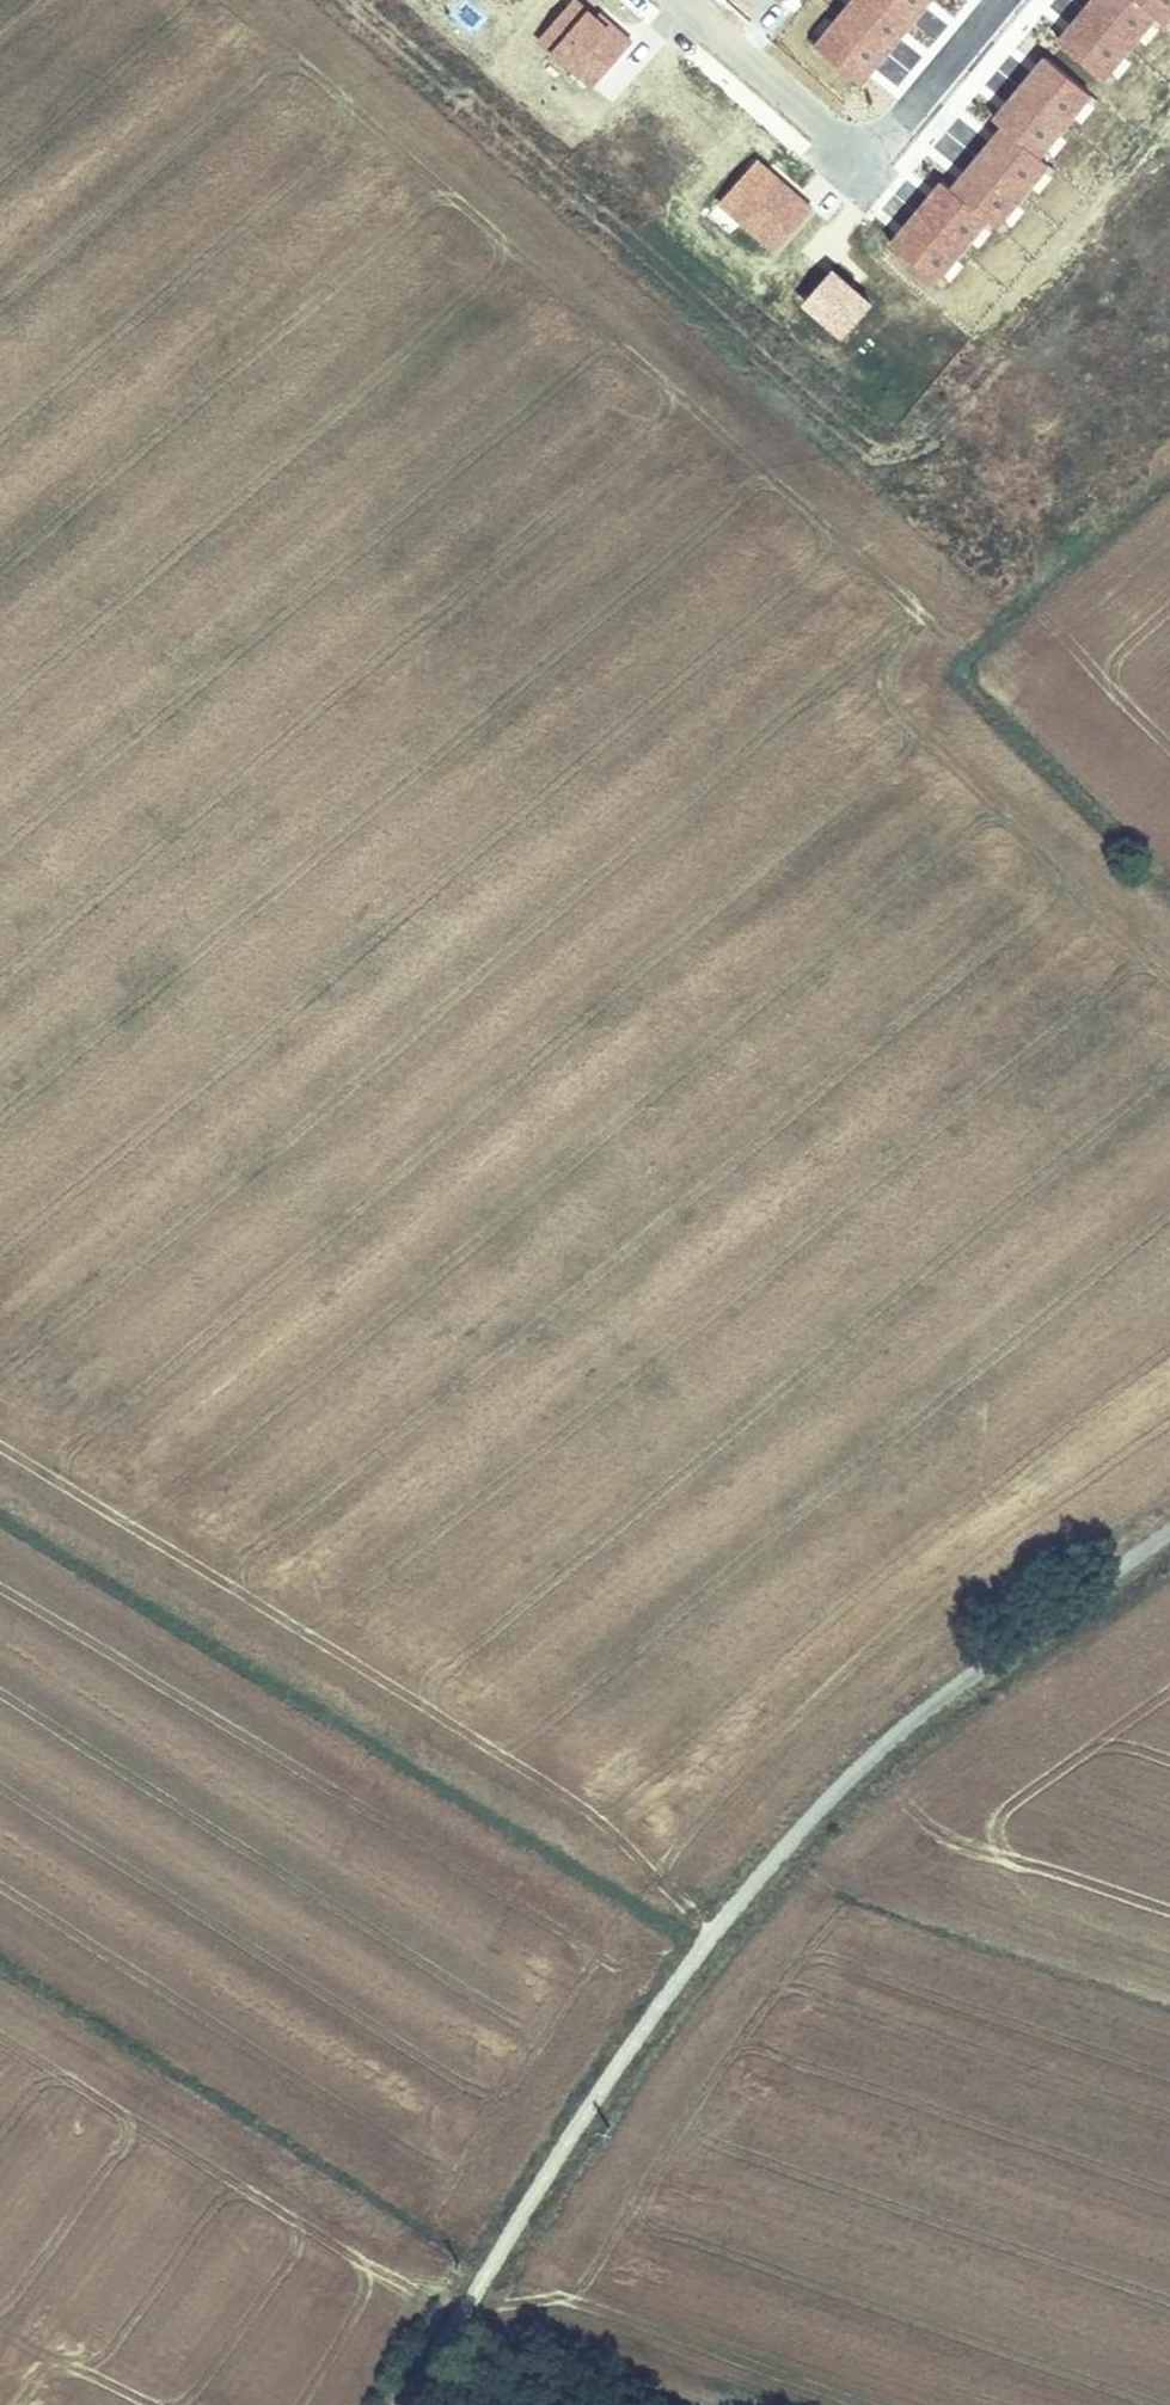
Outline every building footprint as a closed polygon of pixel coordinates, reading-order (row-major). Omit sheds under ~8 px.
[(585,0),(569,0),(535,38),(590,87),(631,41),(585,0)] [(813,45),(865,87),(935,0),(850,0),(813,45)] [(1052,43),(1105,86),(1155,25),(1167,34),(1169,31),(1169,0),(1087,0),(1052,43)] [(1094,96),(1042,55),(993,118),(1003,128),(954,190),(940,178),(890,242),(942,283),(991,222),(1006,234),(1058,167),(1045,157),(1094,96)] [(818,212),(759,158),(715,207),(774,260),(818,212)] [(878,304),(835,268),(803,306),(846,342),(878,304)]
